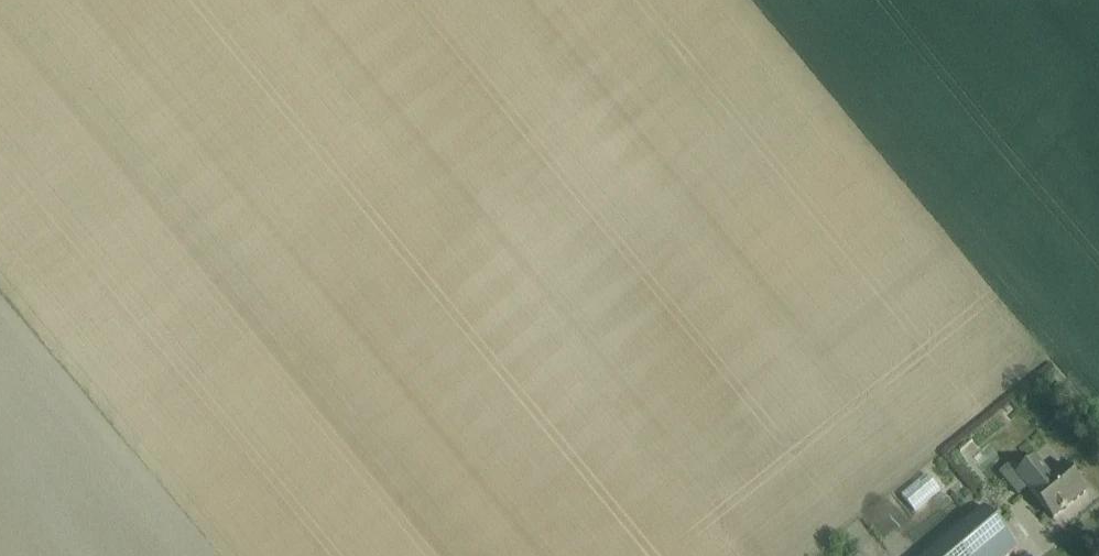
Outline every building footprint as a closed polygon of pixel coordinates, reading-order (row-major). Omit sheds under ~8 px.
[(1018,477),(1028,490),(1054,521),(1088,492),(1065,465),(1049,478),(1036,462),(1018,477)] [(927,555),(1012,555),(1019,550),(1001,529),(985,508),(927,555)]
